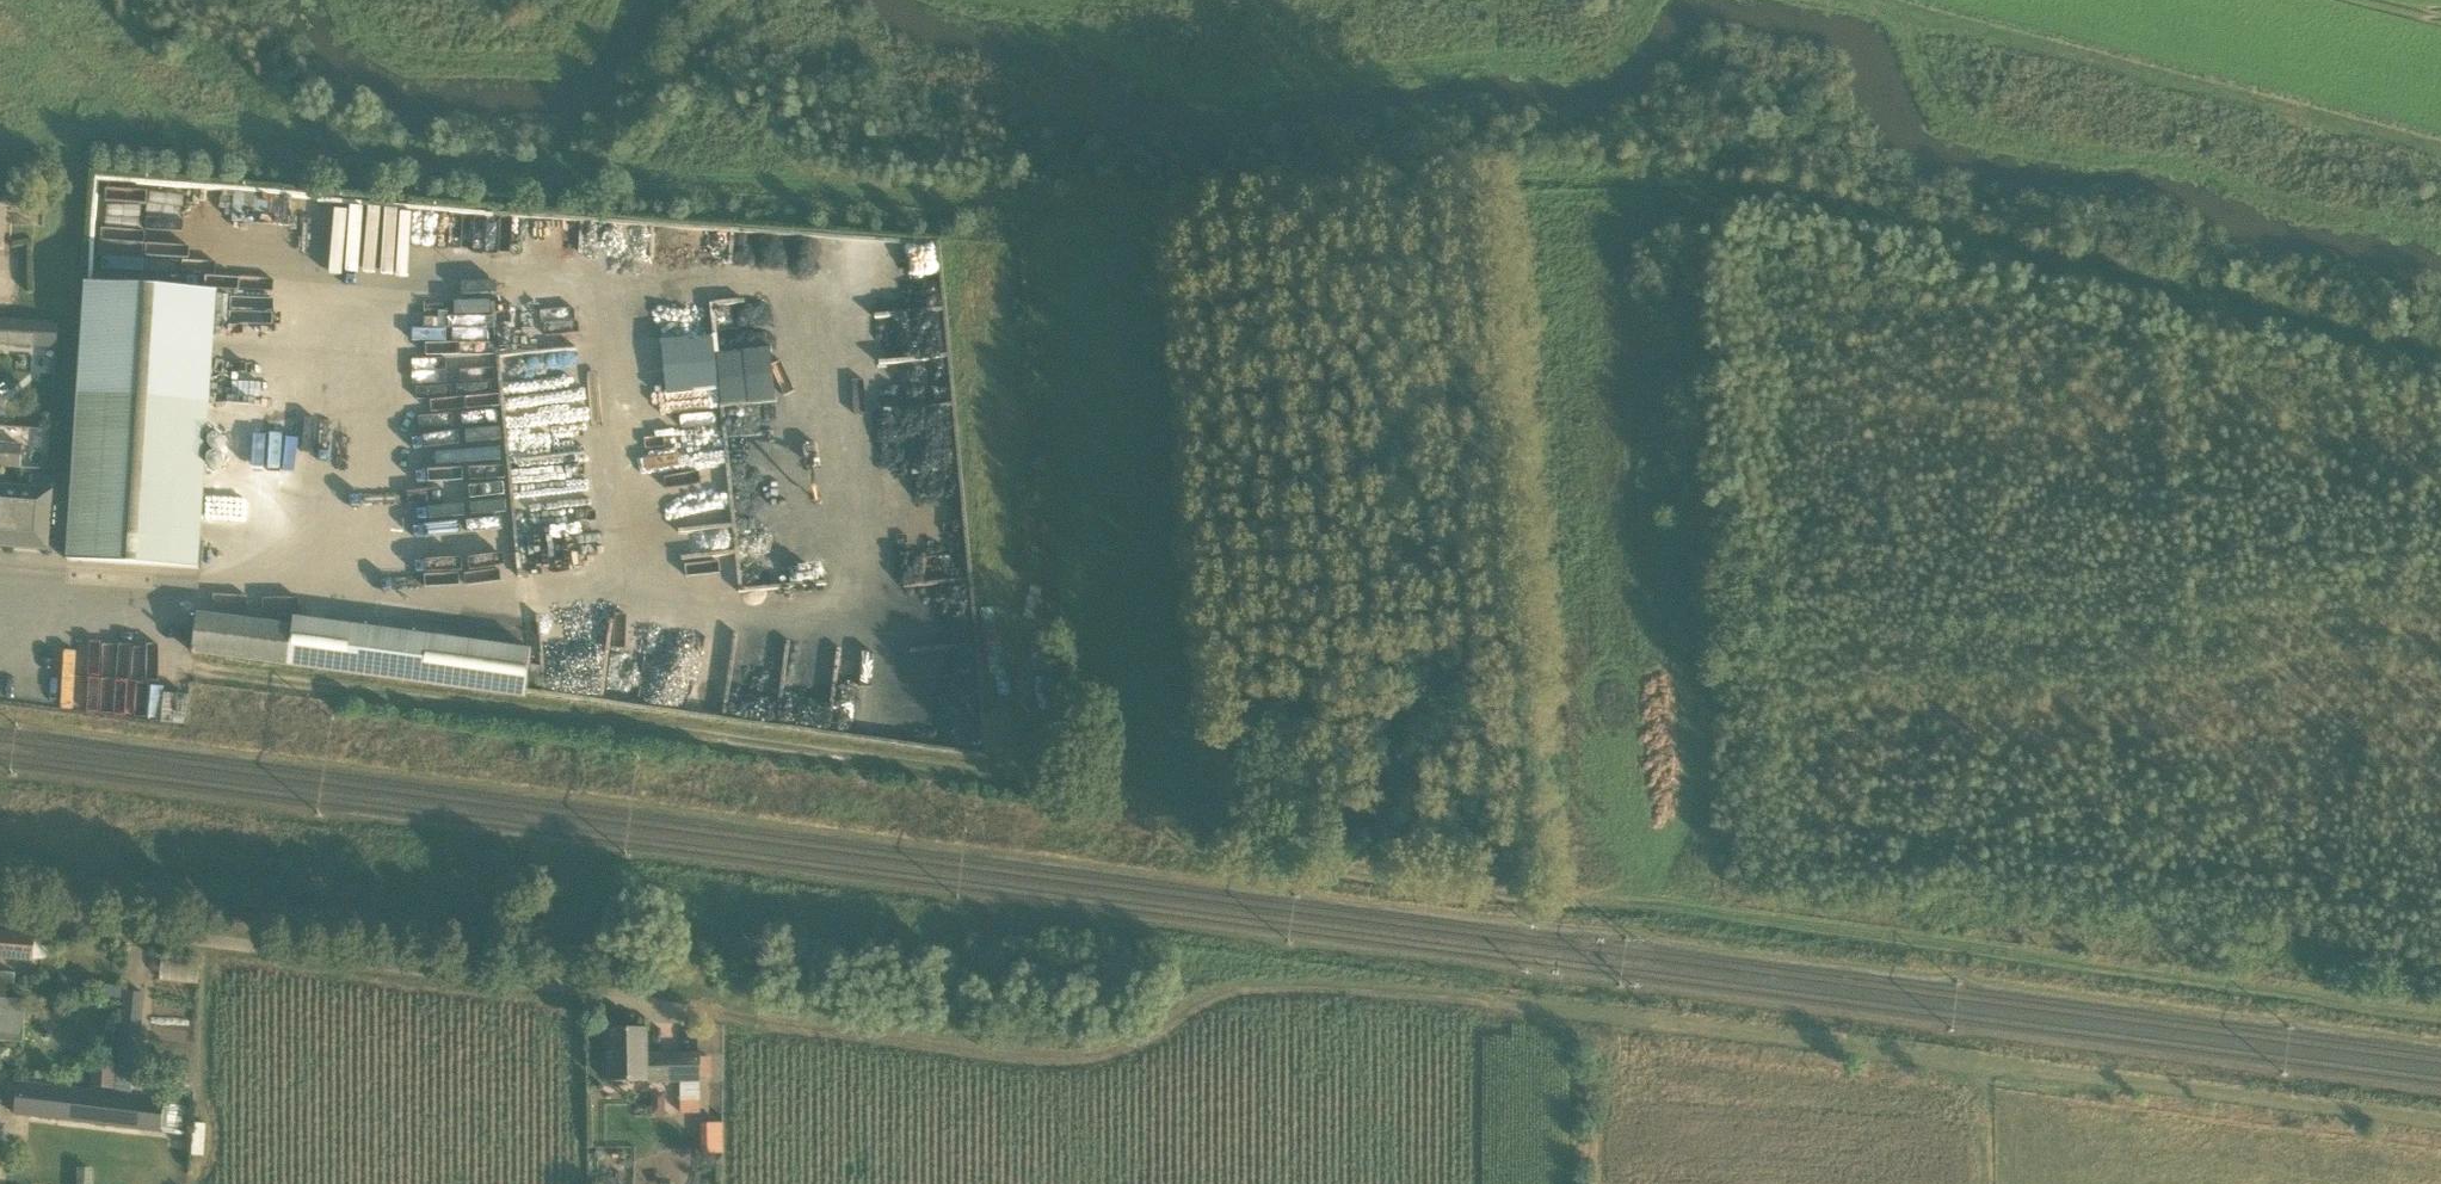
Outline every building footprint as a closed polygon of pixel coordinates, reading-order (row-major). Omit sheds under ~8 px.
[(199,570),(218,292),(86,282),(72,488),(68,553),(67,561),(199,570)] [(710,299),(713,327),(747,323),(744,296),(710,299)] [(59,322),(0,320),(0,344),(58,347),(59,322)] [(721,401),(775,399),(774,345),(719,347),(721,401)] [(881,407),(953,405),(951,352),(880,354),(881,407)] [(9,466),(21,467),(23,445),(0,444),(0,466),(9,466)] [(49,551),(68,553),(72,488),(54,486),(0,482),(0,548),(49,551)] [(365,675),(371,628),(295,616),(293,627),(197,615),(192,655),(307,669),(307,667),(365,675)] [(411,632),(405,680),(481,691),(488,643),(411,632)] [(664,647),(613,638),(610,655),(660,665),(664,647)] [(35,936),(0,933),(0,957),(34,960),(35,936)] [(6,984),(6,972),(0,971),(0,1040),(23,1042),(26,1000),(6,998),(7,984),(8,984),(6,984)] [(139,1050),(143,1018),(146,994),(125,991),(118,1048),(139,1050)] [(647,1055),(647,1030),(607,1031),(608,1080),(683,1079),(702,1078),(708,1078),(707,1054),(647,1055)] [(114,1089),(115,1064),(92,1062),(91,1088),(114,1089)] [(126,1095),(114,1094),(20,1083),(16,1117),(185,1135),(188,1102),(126,1095)] [(653,1113),(667,1112),(665,1092),(652,1093),(653,1113)] [(722,1122),(707,1123),(708,1153),(723,1152),(722,1122)]
